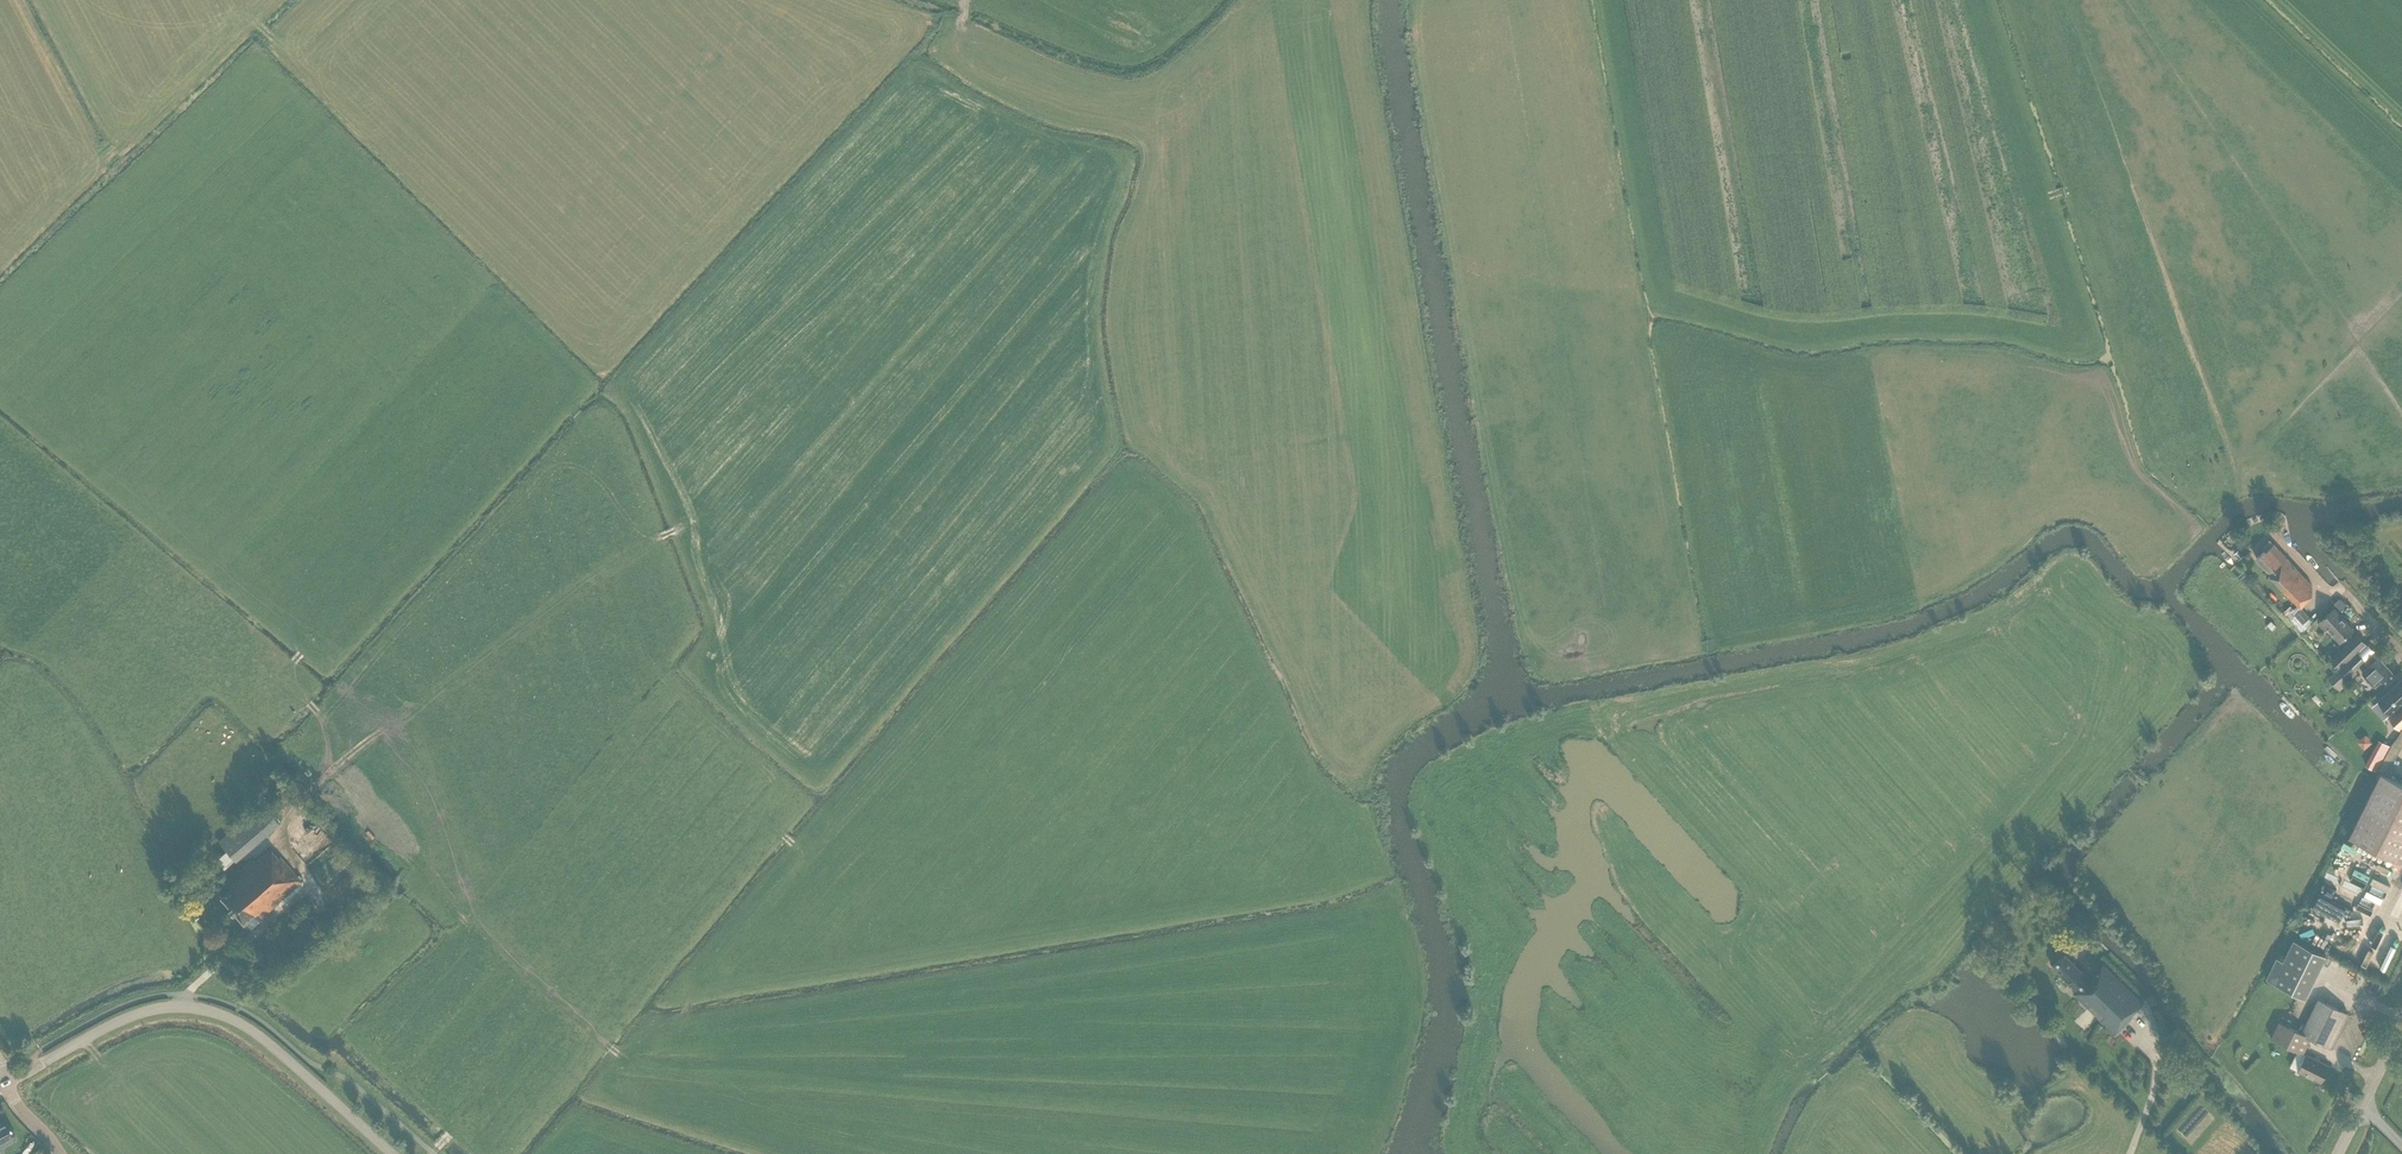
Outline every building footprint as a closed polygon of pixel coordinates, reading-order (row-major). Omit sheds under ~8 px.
[(2301,606),(2312,595),(2312,586),(2273,544),(2266,552),(2264,551),(2256,559),(2272,574),(2270,576),(2301,606)] [(2239,550),(2234,554),(2239,560),(2244,555),(2239,550)] [(2340,641),(2353,630),(2334,609),(2321,620),(2340,641)] [(2271,621),(2267,625),(2272,631),(2277,626),(2271,621)] [(2356,635),(2331,659),(2340,668),(2357,652),(2366,644),(2357,634),(2356,635)] [(2341,670),(2348,676),(2365,660),(2358,653),(2341,670)] [(2386,686),(2396,677),(2392,672),(2378,657),(2362,672),(2375,686),(2381,681),(2386,686)] [(2378,699),(2389,712),(2395,708),(2396,709),(2387,718),(2398,730),(2401,727),(2401,682),(2400,679),(2378,699)] [(2357,736),(2365,745),(2372,738),(2365,730),(2357,736)] [(2379,740),(2365,765),(2369,767),(2376,771),(2390,746),(2382,742),(2379,740)] [(2384,861),(2400,869),(2401,864),(2401,783),(2380,773),(2349,837),(2387,856),(2384,861)] [(238,857),(282,817),(264,798),(220,837),(238,857)] [(264,910),(266,913),(303,882),(280,856),(279,858),(271,849),(253,864),(250,860),(243,866),(246,870),(229,884),(232,888),(221,898),(231,908),(230,909),(234,913),(235,913),(244,923),(255,914),(257,916),(264,910)] [(2334,895),(2332,901),(2347,907),(2350,901),(2334,895)] [(2284,954),(2276,951),(2266,975),(2307,992),(2326,948),(2293,933),(2284,954)] [(2360,953),(2365,942),(2360,940),(2356,951),(2360,953)] [(2088,978),(2064,954),(2051,967),(2076,990),(2074,992),(2118,1035),(2141,1011),(2140,1010),(2147,1002),(2105,961),(2088,978)] [(2331,1048),(2348,1014),(2318,999),(2301,1033),(2279,1022),(2271,1038),(2303,1054),(2311,1038),(2331,1048)] [(2298,1071),(2321,1082),(2329,1065),(2306,1054),(2298,1071)] [(0,1124),(0,1143),(14,1135),(10,1128),(11,1128),(9,1125),(8,1126),(6,1121),(0,1124)] [(36,1138),(29,1142),(32,1149),(40,1144),(36,1138)]
